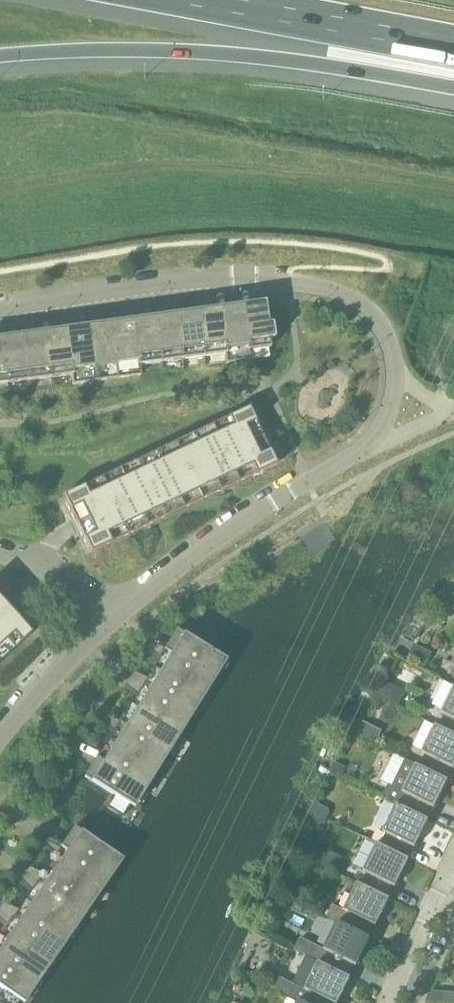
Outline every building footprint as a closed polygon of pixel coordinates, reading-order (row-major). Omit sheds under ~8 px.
[(264,303),(241,306),(242,311),(247,351),(248,351),(270,348),(269,340),(274,339),(272,324),(267,325),(265,308),(264,303)] [(241,306),(219,309),(220,314),(225,354),(224,354),(225,363),(225,364),(249,360),(248,351),(247,351),(242,311),(241,306)] [(219,309),(197,312),(198,317),(203,357),(224,354),(225,354),(220,314),(219,309)] [(197,312),(176,315),(176,320),(181,360),(203,357),(198,317),(197,312)] [(176,315),(154,318),(154,323),(160,363),(181,360),(176,320),(176,315)] [(154,318),(132,321),(133,326),(138,366),(139,366),(160,363),(154,323),(154,318)] [(132,321),(110,324),(111,329),(117,378),(141,375),(140,375),(139,366),(138,366),(133,326),(132,321)] [(110,324),(88,327),(89,332),(95,381),(117,378),(111,329),(110,324)] [(88,327),(66,330),(67,335),(72,375),(71,375),(72,384),(72,385),(95,381),(89,332),(88,327)] [(66,330),(44,333),(45,338),(50,378),(71,375),(72,375),(67,335),(66,330)] [(44,333),(22,336),(23,341),(29,381),(50,378),(45,338),(44,333)] [(22,336),(1,339),(1,344),(7,384),(29,381),(23,341),(22,336)] [(227,418),(228,418),(83,488),(82,487),(62,497),(76,526),(89,555),(94,552),(156,523),(265,471),(275,466),(272,460),(273,460),(251,414),(248,408),(227,418)] [(30,635),(8,612),(0,603),(0,662),(30,635)] [(176,630),(164,650),(170,654),(171,653),(210,678),(214,680),(226,662),(222,659),(183,635),(176,630)] [(432,653),(415,645),(409,659),(426,667),(432,653)] [(170,654),(160,672),(198,696),(203,699),(214,680),(210,678),(171,653),(170,654)] [(160,672),(148,690),(187,714),(191,717),(203,699),(198,696),(160,672)] [(379,679),(373,692),(386,699),(393,686),(379,679)] [(439,726),(453,733),(453,687),(441,713),(444,715),(439,726)] [(148,690),(137,708),(175,733),(180,735),(191,717),(187,714),(148,690)] [(137,708),(125,727),(164,751),(168,754),(180,735),(175,733),(137,708)] [(368,724),(351,716),(345,729),(361,737),(368,724)] [(439,726),(435,725),(422,753),(425,754),(419,765),(445,778),(451,767),(453,768),(453,733),(439,726)] [(125,727),(114,745),(152,769),(157,772),(168,754),(164,751),(125,727)] [(103,762),(102,763),(141,787),(145,790),(157,772),(152,769),(114,745),(103,762)] [(96,758),(84,778),(91,782),(112,796),(105,806),(122,817),(129,806),(134,809),(145,790),(141,787),(102,763),(103,762),(96,758)] [(388,784),(381,798),(396,805),(397,803),(426,818),(431,806),(435,808),(435,806),(437,807),(441,800),(439,799),(448,780),(445,779),(445,778),(419,765),(419,766),(416,764),(416,765),(404,759),(391,785),(388,784)] [(331,771),(341,776),(345,768),(335,763),(331,771)] [(313,802),(309,810),(327,818),(329,814),(328,809),(313,802)] [(426,818),(397,803),(396,805),(383,831),(386,833),(381,844),(406,857),(412,846),(415,847),(416,846),(417,847),(421,839),(420,838),(429,820),(426,818)] [(324,824),(327,818),(309,810),(305,818),(320,825),(324,824)] [(74,828),(60,847),(67,852),(68,850),(105,876),(109,879),(122,861),(118,858),(80,832),(74,828)] [(367,872),(361,884),(387,896),(392,885),(396,887),(396,885),(398,886),(402,878),(400,878),(409,859),(406,858),(406,857),(381,844),(380,845),(377,843),(363,871),(367,872)] [(67,852),(55,868),(93,894),(97,897),(109,879),(105,876),(68,850),(67,852)] [(55,868),(43,886),(81,912),(85,915),(97,897),(93,894),(55,868)] [(387,897),(387,896),(361,884),(358,883),(344,911),(333,905),(329,912),(326,910),(323,915),(338,922),(338,921),(342,923),(367,936),(373,925),(376,926),(377,925),(378,925),(382,918),(381,917),(390,899),(387,897)] [(43,886),(31,904),(68,930),(73,933),(85,915),(81,912),(43,886)] [(31,904),(19,922),(56,948),(61,950),(73,933),(68,930),(31,904)] [(328,951),(322,963),(348,975),(354,964),(357,966),(358,964),(359,965),(363,957),(361,957),(370,938),(367,936),(342,923),(338,921),(338,922),(324,950),(328,951)] [(19,922),(6,940),(44,965),(48,968),(61,950),(56,948),(19,922)] [(32,983),(36,986),(48,968),(44,965),(6,940),(0,949),(0,961),(32,983)] [(319,947),(313,959),(319,961),(322,963),(328,951),(324,950),(319,947)] [(3,990),(0,994),(0,1002),(18,1002),(19,1002),(21,1002),(24,1002),(36,986),(32,983),(0,961),(0,988),(3,990)] [(305,1002),(340,1002),(343,997),(342,996),(351,978),(348,976),(348,975),(322,963),(319,961),(305,990),(294,984),(288,996),(299,1001),(302,1002),(303,1002),(305,1002)]
